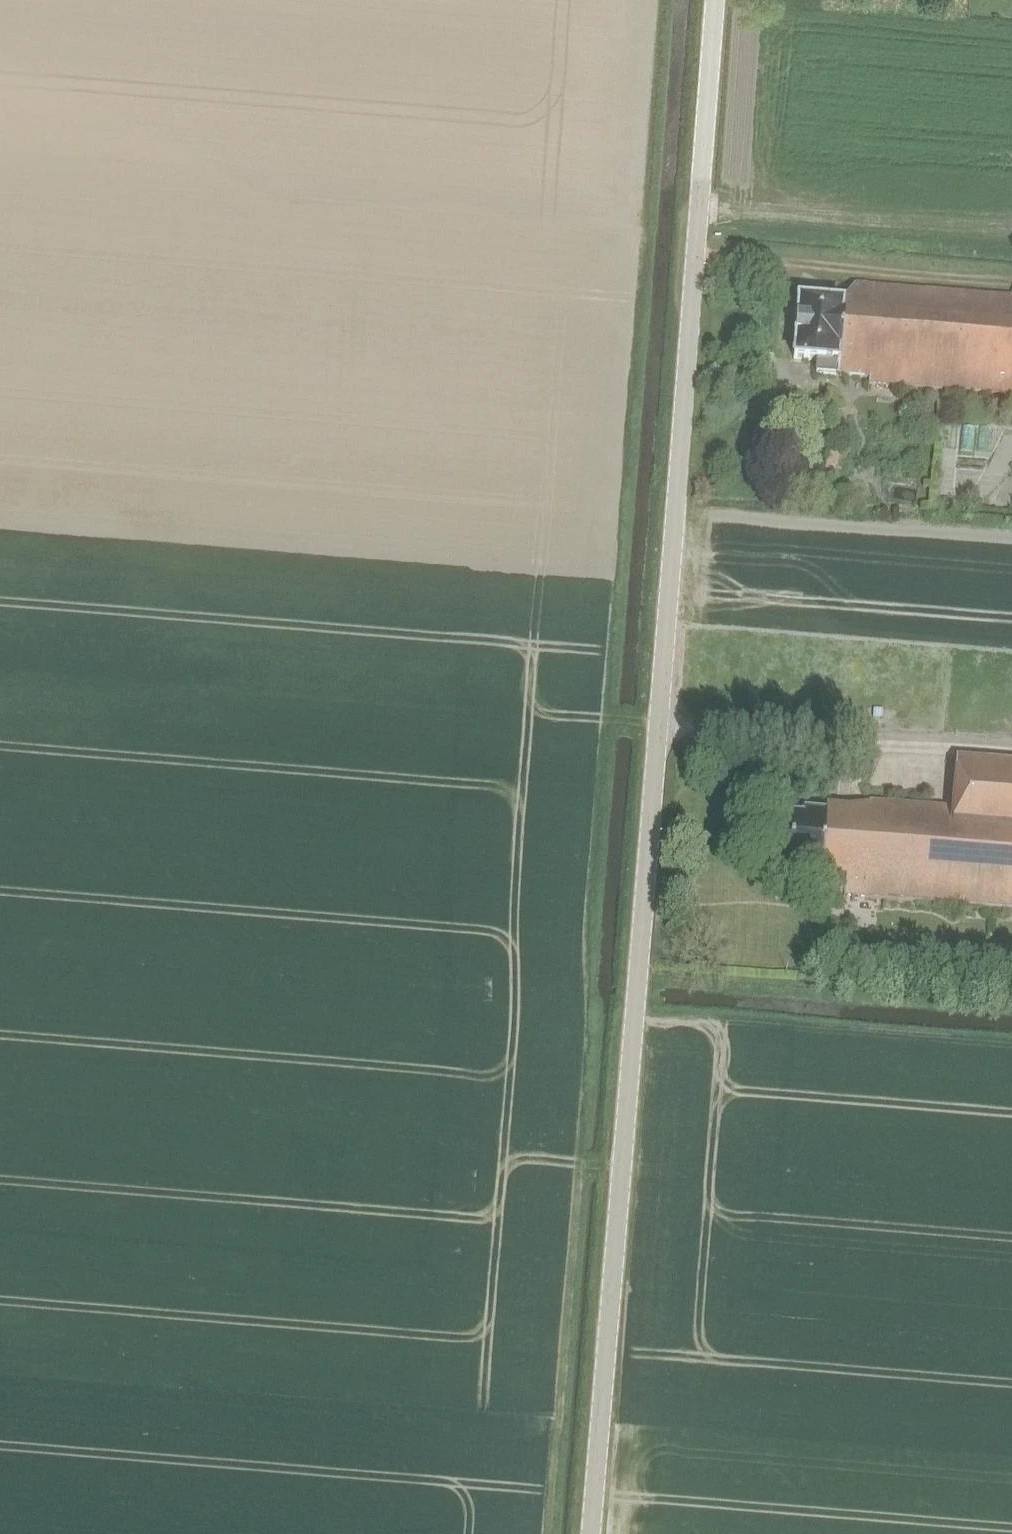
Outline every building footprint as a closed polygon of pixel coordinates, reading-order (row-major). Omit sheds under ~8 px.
[(854,282),(843,302),(841,315),(850,315),(848,331),(853,337),(852,343),(892,347),(900,352),(906,358),(903,387),(1011,396),(1011,295),(854,282)] [(841,315),(843,302),(799,299),(794,359),(819,361),(818,373),(869,377),(869,384),(903,387),(906,358),(900,352),(892,347),(852,343),(853,337),(848,331),(850,315),(841,315)] [(956,759),(951,811),(869,803),(867,807),(848,808),(827,806),(826,815),(805,813),(805,818),(777,815),(772,871),(799,874),(799,877),(821,879),(820,890),(845,892),(845,898),(1011,913),(1011,764),(956,759)]
